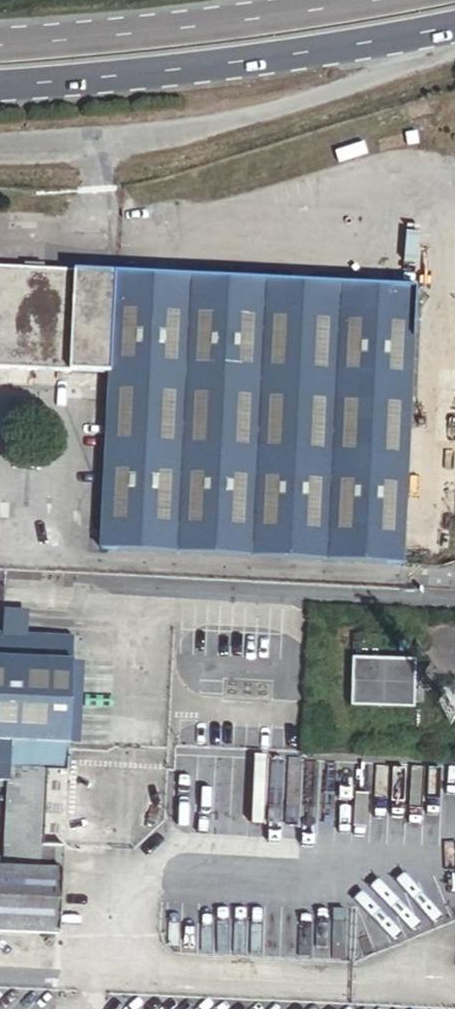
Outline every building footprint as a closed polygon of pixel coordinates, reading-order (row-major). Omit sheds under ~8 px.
[(417,290),(0,269),(0,370),(111,376),(102,551),(403,566),(417,290)] [(2,873),(0,873),(0,934),(60,938),(64,849),(44,848),(48,771),(67,772),(74,641),(0,637),(0,769),(8,770),(2,873)] [(349,707),(411,709),(413,662),(350,661),(349,707)] [(442,756),(454,757),(454,744),(443,742),(442,756)]
